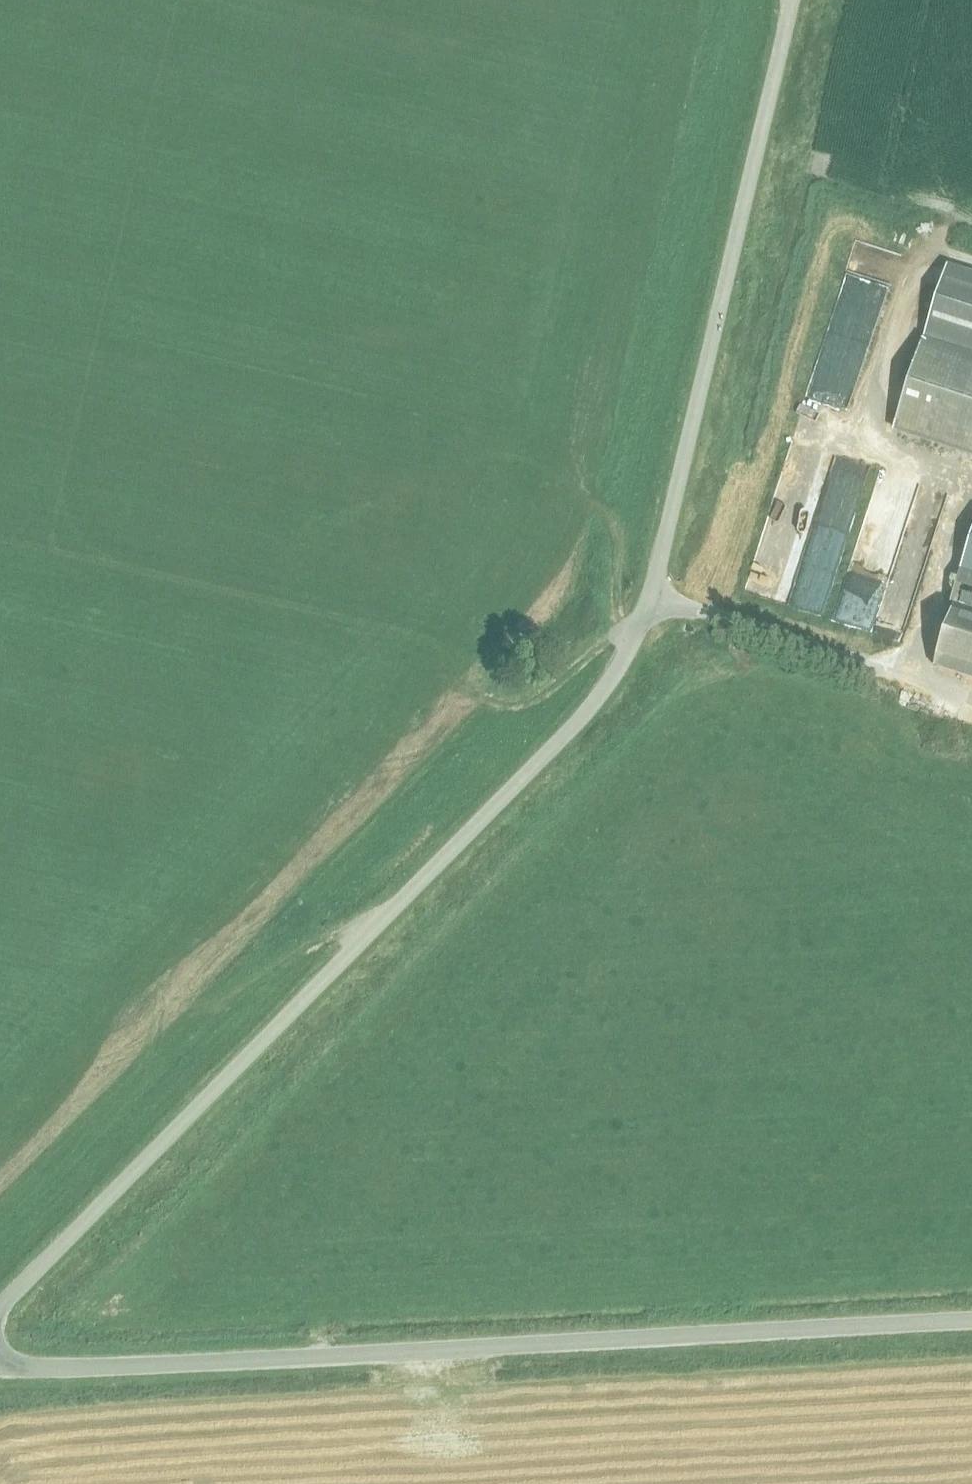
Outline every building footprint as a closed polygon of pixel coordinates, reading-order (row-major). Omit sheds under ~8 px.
[(872,279),(884,252),(853,239),(841,266),(872,279)] [(944,277),(895,432),(971,456),(971,286),(944,277)] [(833,310),(823,347),(853,355),(863,318),(833,310)] [(971,680),(971,540),(951,605),(955,606),(935,667),(971,680)]
